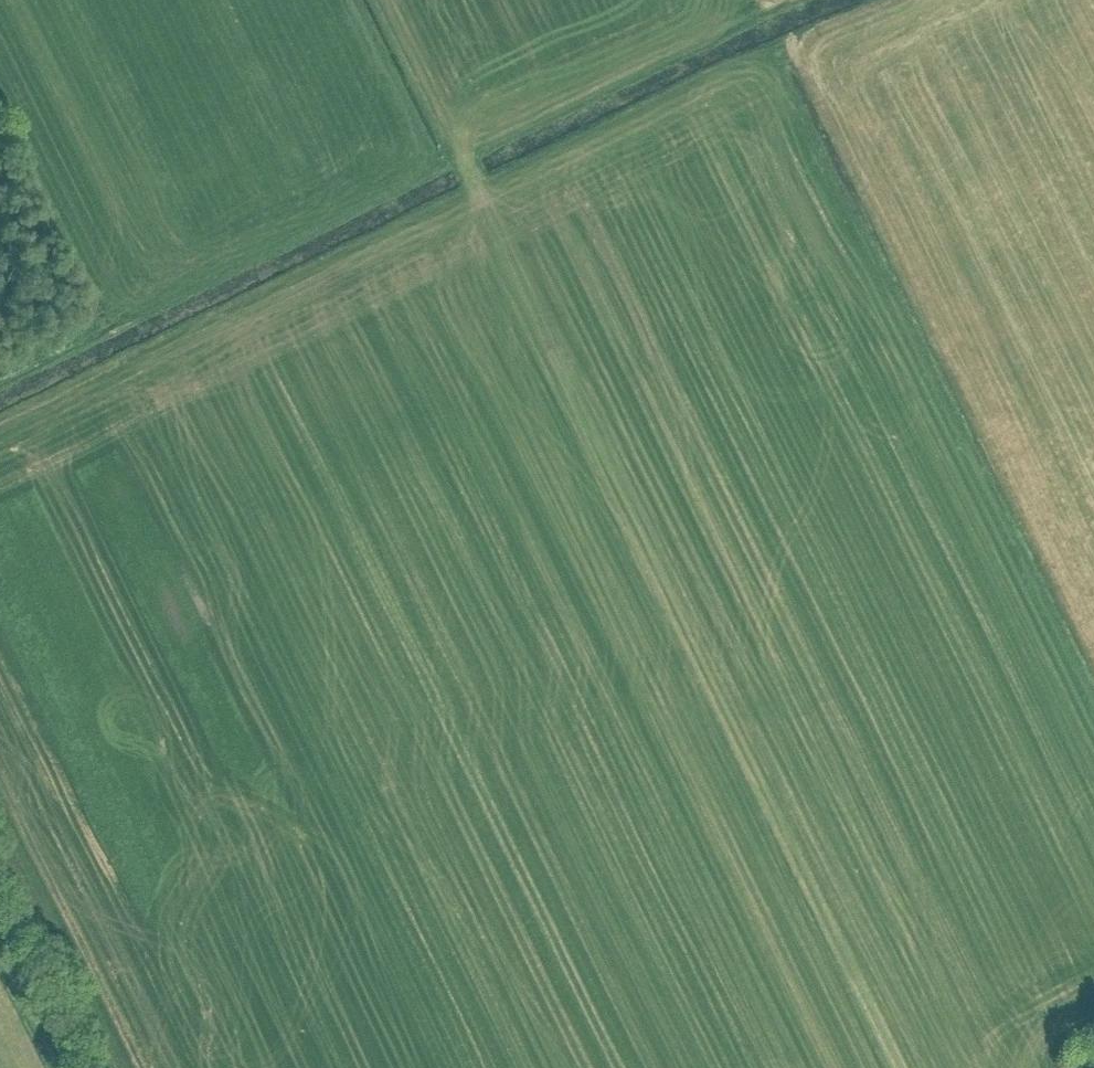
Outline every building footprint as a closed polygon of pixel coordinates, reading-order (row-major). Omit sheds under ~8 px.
[(1083,1061),(1087,1067),(1093,1067),(1093,1056),(1083,1061)]
